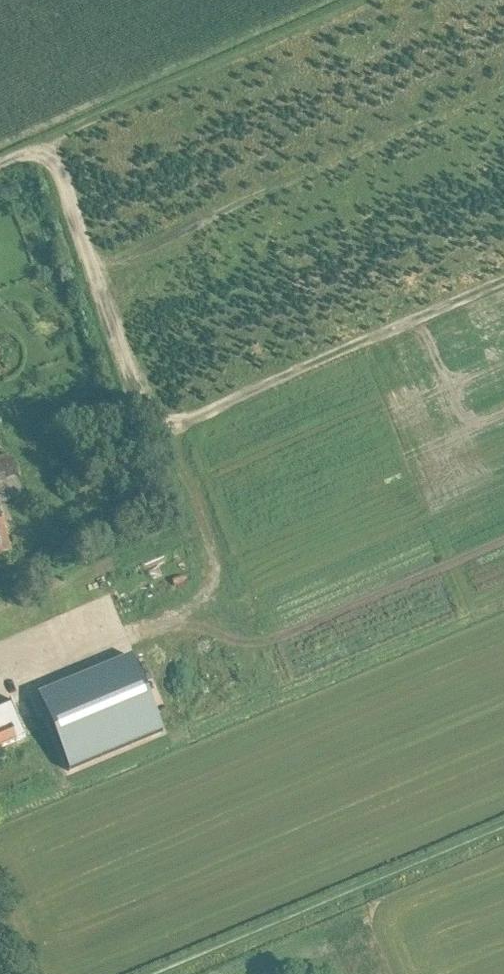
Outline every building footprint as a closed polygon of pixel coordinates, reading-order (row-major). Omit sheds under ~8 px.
[(11,551),(4,530),(0,531),(0,555),(11,551)] [(132,656),(38,695),(69,770),(163,731),(132,656)] [(26,736),(14,711),(0,717),(0,747),(26,736)]
